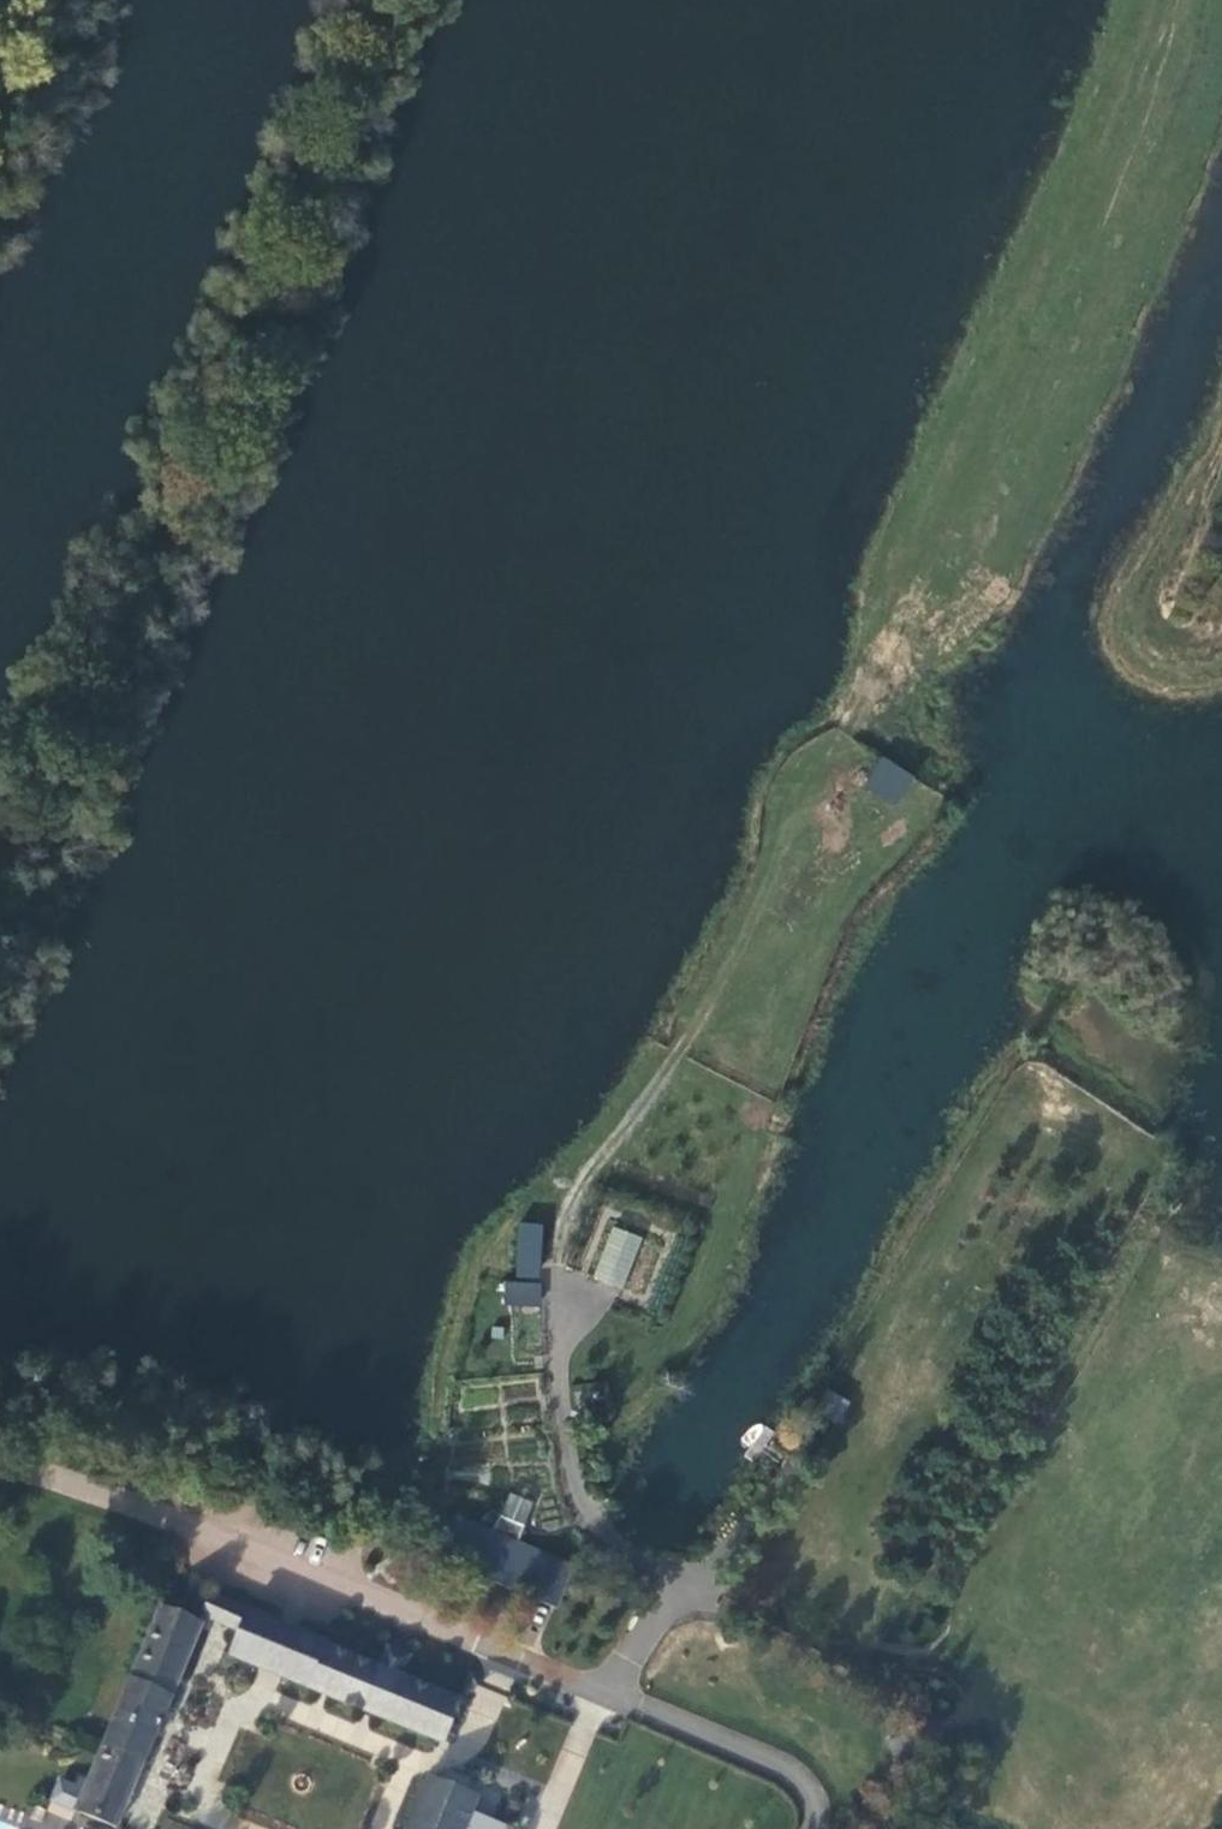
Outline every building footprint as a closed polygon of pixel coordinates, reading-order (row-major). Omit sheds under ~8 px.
[(897,804),(914,774),(881,756),(864,786),(897,804)] [(514,1223),(510,1305),(539,1306),(542,1224),(514,1223)] [(590,1278),(621,1290),(642,1238),(612,1225),(590,1278)] [(828,1392),(818,1412),(837,1422),(848,1402),(828,1392)] [(574,1560),(518,1541),(530,1504),(510,1497),(499,1531),(450,1515),(435,1561),(559,1603),(574,1560)] [(209,1603),(204,1615),(235,1628),(240,1616),(209,1603)] [(433,1764),(454,1720),(391,1698),(371,1691),(318,1672),(321,1667),(184,1616),(176,1638),(233,1660),(224,1685),(433,1764)] [(149,1636),(123,1697),(102,1755),(76,1828),(125,1828),(190,1653),(149,1636)] [(378,1672),(371,1691),(391,1698),(397,1680),(378,1672)] [(415,1828),(468,1828),(469,1825),(473,1817),(425,1801),(415,1828)]
